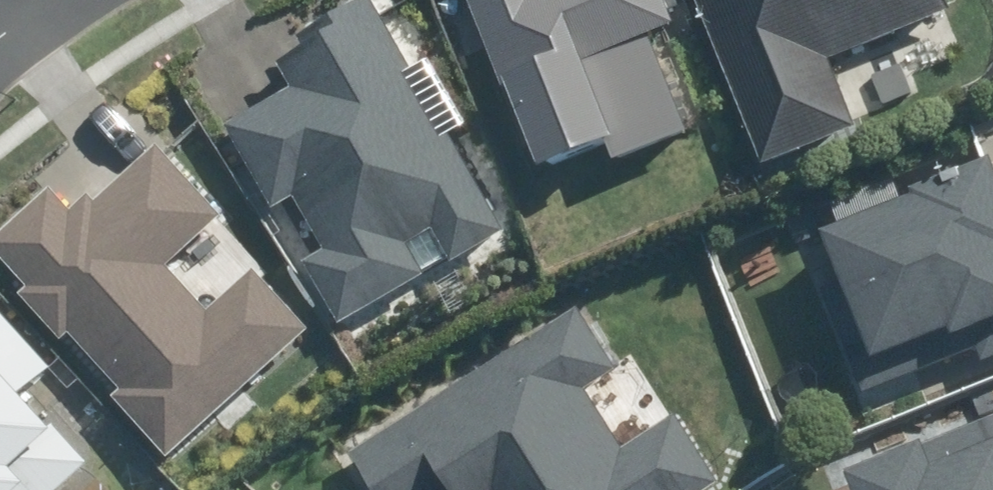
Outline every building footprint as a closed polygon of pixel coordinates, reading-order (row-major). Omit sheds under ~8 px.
[(296,257),(339,335),(437,281),(418,247),(428,242),(447,276),(518,237),(455,126),(445,131),(417,81),(427,75),(386,0),(351,0),(263,48),(285,87),(220,123),(274,220),(294,209),(315,247),(296,257)] [(610,158),(687,129),(650,31),(674,22),(665,0),(470,0),(533,166),(603,140),(610,158)] [(760,164),(853,128),(827,60),(925,23),(923,19),(949,9),(946,0),(697,0),(760,164)] [(0,241),(0,255),(15,272),(6,280),(68,346),(74,341),(119,390),(111,398),(176,468),(323,333),(258,262),(213,303),(184,271),(241,219),(169,141),(116,190),(109,182),(83,205),(63,183),(0,241)] [(849,398),(992,345),(992,172),(838,228),(851,264),(806,280),(849,398)] [(0,288),(0,489),(86,489),(112,467),(51,399),(78,374),(0,288)] [(717,484),(674,415),(623,448),(586,393),(622,370),(580,309),(545,332),(355,456),(377,489),(708,489),(717,484)] [(928,474),(918,448),(837,478),(842,489),(992,489),(992,450),(928,474)]
